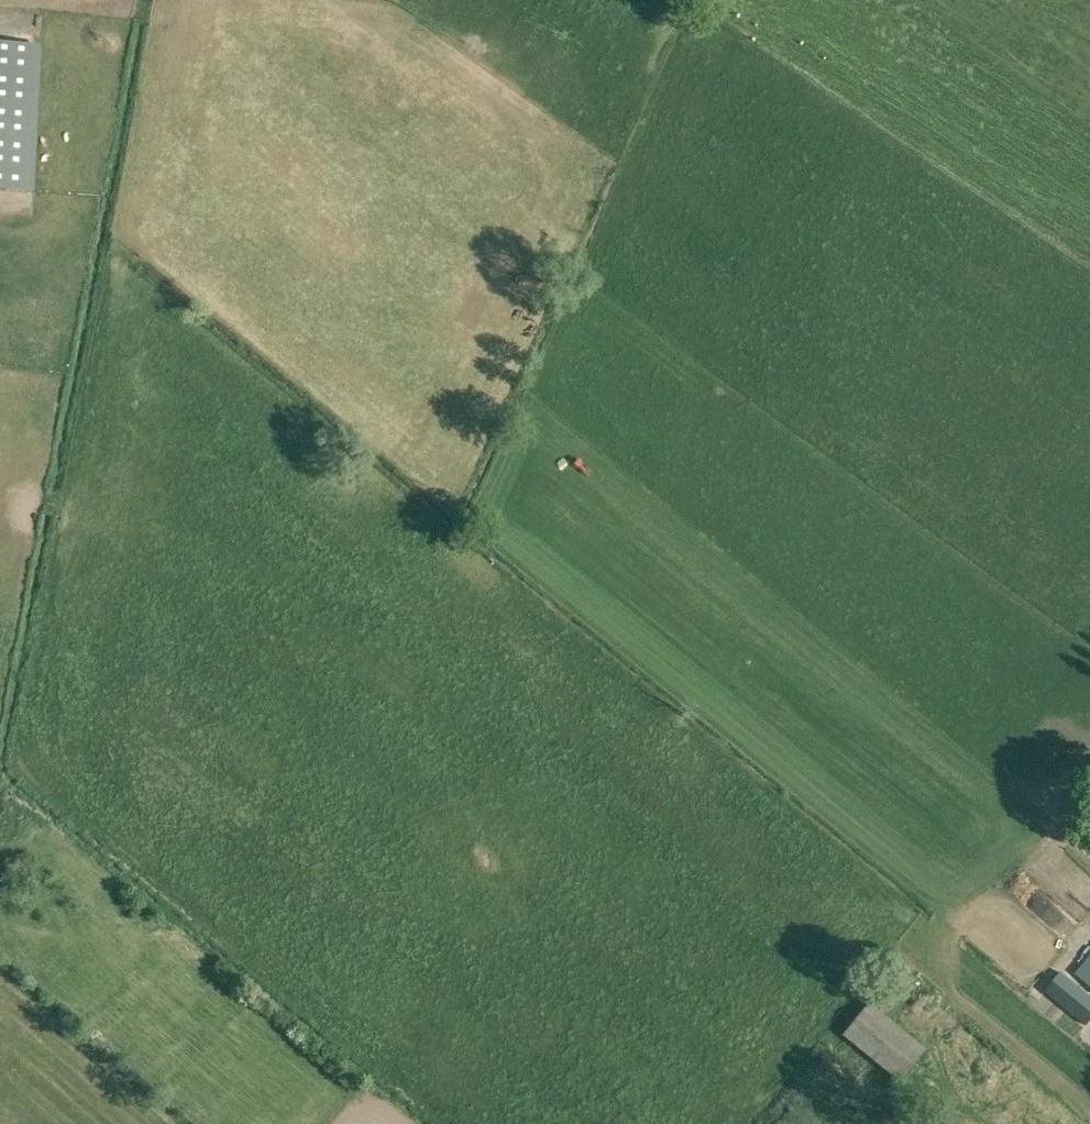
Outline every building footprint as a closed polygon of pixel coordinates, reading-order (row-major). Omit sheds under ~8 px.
[(0,44),(0,189),(29,191),(38,46),(0,44)] [(1076,974),(1089,986),(1089,958),(1076,974)] [(1089,1023),(1089,995),(1062,972),(1045,992),(1065,1009),(1087,1027),(1089,1023)] [(899,1083),(926,1050),(869,1003),(842,1036),(899,1083)] [(847,1046),(834,1061),(843,1069),(856,1054),(847,1046)]
